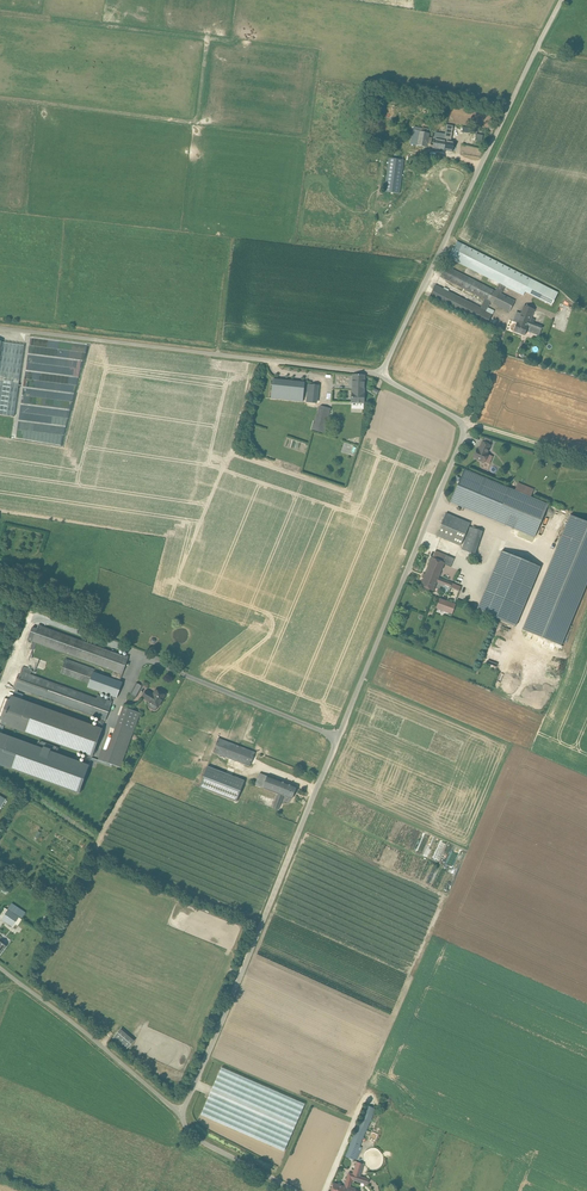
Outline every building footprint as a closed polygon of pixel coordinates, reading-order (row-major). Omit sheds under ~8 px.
[(414,127),(411,144),(432,148),(432,145),(431,145),(432,138),(429,137),(429,133),(427,132),(428,129),(423,128),(422,129),(414,127)] [(433,148),(443,150),(445,140),(444,140),(445,134),(435,132),(435,134),(433,148)] [(450,135),(445,134),(444,140),(445,140),(443,150),(453,151),(454,142),(449,142),(450,135)] [(385,192),(399,194),(404,159),(389,158),(385,192)] [(558,293),(457,241),(449,257),(499,283),(496,290),(448,266),(446,265),(446,266),(445,265),(440,276),(445,279),(485,299),(481,307),(448,291),(449,289),(444,287),(443,289),(435,285),(429,297),(487,326),(491,317),(495,310),(488,307),(490,303),(492,303),(509,312),(515,300),(501,293),(505,286),(524,296),(525,292),(552,306),(558,293)] [(516,312),(513,321),(517,323),(514,331),(525,335),(527,331),(528,328),(529,329),(529,332),(539,336),(543,327),(533,323),(535,319),(532,318),(535,309),(525,305),(522,314),(516,312)] [(0,342),(0,414),(14,416),(25,345),(0,342)] [(85,360),(86,344),(79,344),(79,350),(53,349),(53,354),(60,355),(59,359),(57,359),(57,364),(73,364),(72,367),(82,368),(83,360),(85,360)] [(71,397),(81,374),(73,376),(27,371),(25,386),(42,388),(42,385),(46,384),(47,383),(45,381),(47,379),(49,381),(55,380),(56,384),(57,379),(59,380),(63,376),(64,380),(67,381),(70,380),(71,382),(76,382),(70,383),(74,385),(72,387),(68,388),(72,388),(69,391),(72,392),(68,393),(65,396),(67,398),(71,397)] [(365,375),(353,375),(352,402),(364,403),(365,393),(364,393),(365,375)] [(273,381),(271,398),(303,402),(305,384),(273,381)] [(321,384),(311,383),(309,400),(319,401),(321,384)] [(319,406),(313,429),(324,433),(326,428),(331,408),(321,405),(319,406)] [(477,449),(473,458),(485,463),(488,454),(487,453),(491,445),(482,442),(480,447),(479,449),(479,450),(477,449)] [(531,497),(515,490),(464,469),(452,499),(451,499),(449,503),(450,503),(451,502),(535,537),(549,505),(531,497)] [(470,524),(446,513),(437,535),(461,546),(470,524)] [(570,515),(523,630),(562,646),(586,584),(586,522),(570,515)] [(484,531),(471,526),(463,549),(476,554),(484,531)] [(447,556),(436,551),(426,575),(424,574),(423,578),(424,578),(421,586),(433,591),(436,583),(438,584),(436,588),(442,591),(448,593),(451,588),(452,584),(438,578),(444,563),(447,556)] [(502,551),(477,610),(516,627),(541,567),(502,551)] [(455,603),(440,598),(437,608),(451,614),(453,610),(455,603)] [(119,681),(120,681),(129,657),(39,625),(37,628),(32,627),(27,641),(114,671),(111,678),(119,681)] [(94,672),(65,662),(61,674),(121,695),(124,686),(93,675),(94,672)] [(13,688),(100,719),(105,721),(113,701),(108,699),(108,700),(102,698),(102,697),(98,695),(97,698),(31,674),(32,670),(23,666),(19,678),(17,678),(13,688)] [(136,696),(142,685),(137,683),(132,694),(136,696)] [(158,707),(166,695),(164,694),(164,693),(162,692),(161,692),(156,689),(153,695),(151,693),(146,690),(142,697),(150,702),(158,707)] [(105,721),(100,719),(97,728),(12,698),(2,726),(86,756),(92,758),(105,721)] [(140,713),(123,707),(107,751),(102,749),(98,760),(120,768),(140,713)] [(86,756),(84,764),(0,733),(0,764),(79,793),(89,766),(92,758),(86,756)] [(256,752),(219,738),(213,752),(250,766),(256,752)] [(200,787),(237,801),(245,781),(207,766),(200,787)] [(260,773),(259,774),(257,781),(255,785),(278,794),(273,808),(278,810),(283,796),(292,799),(297,787),(260,773)] [(446,864),(451,867),(460,849),(454,847),(446,864)] [(12,903),(8,908),(22,917),(25,912),(12,903)] [(12,927),(19,917),(12,912),(5,922),(12,927)] [(134,1041),(121,1029),(113,1038),(126,1050),(134,1041)] [(201,1116),(284,1153),(305,1105),(222,1069),(201,1116)] [(366,1105),(345,1156),(354,1160),(357,1161),(362,1147),(360,1146),(376,1109),(373,1107),(366,1105)] [(344,1187),(347,1188),(346,1190),(358,1190),(349,1188),(352,1180),(358,1181),(360,1177),(358,1176),(363,1164),(357,1162),(353,1175),(349,1173),(345,1187),(344,1187)]
